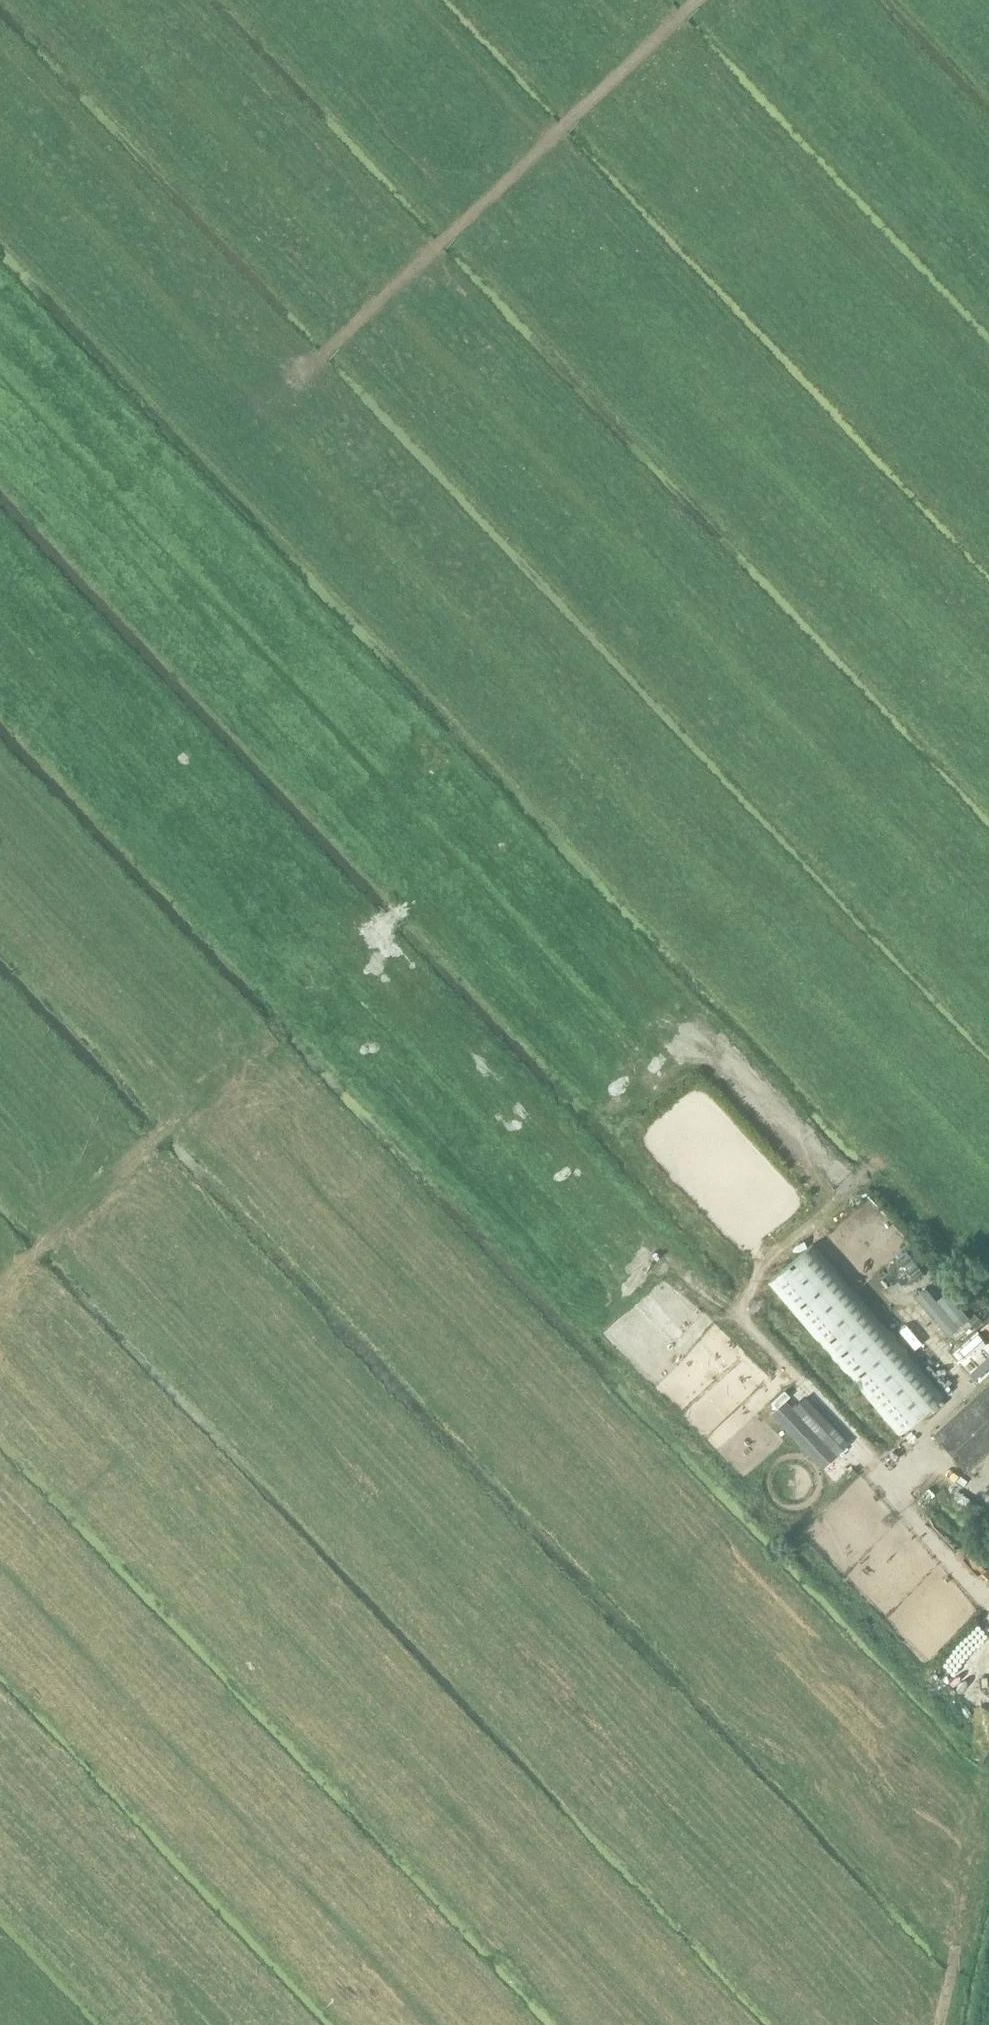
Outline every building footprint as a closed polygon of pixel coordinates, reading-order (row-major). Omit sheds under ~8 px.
[(813,1242),(778,1273),(767,1282),(899,1434),(944,1395),(813,1242)] [(949,1334),(969,1318),(936,1277),(916,1294),(949,1334)] [(984,1373),(988,1369),(988,1341),(978,1329),(960,1345),(984,1373)] [(916,1353),(932,1371),(941,1363),(925,1345),(916,1353)] [(967,1471),(988,1451),(988,1384),(934,1435),(967,1471)] [(794,1405),(787,1397),(772,1412),(824,1467),(852,1442),(806,1394),(794,1405)]
